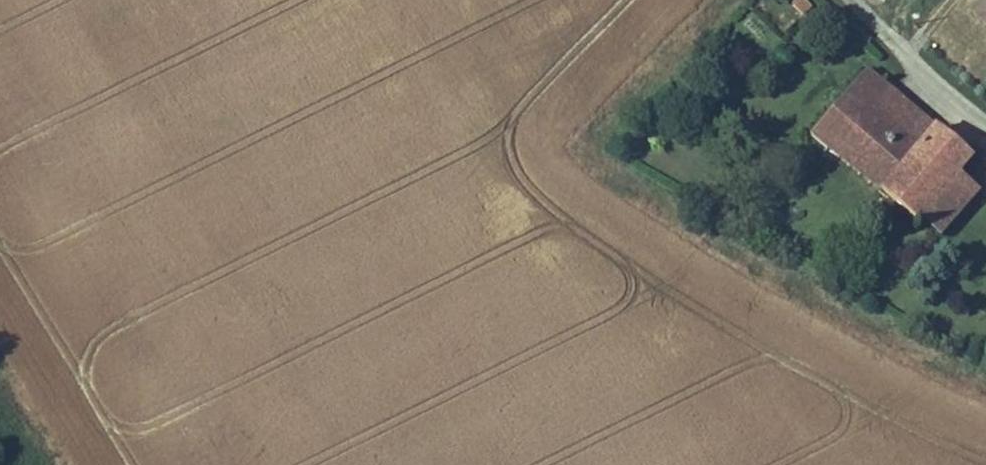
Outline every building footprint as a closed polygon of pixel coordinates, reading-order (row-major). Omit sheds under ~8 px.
[(856,81),(821,149),(868,175),(877,154),(923,180),(914,198),(958,221),(981,175),(985,165),(985,150),(944,128),(933,148),(891,126),(902,106),(856,81)] [(944,128),(902,106),(891,126),(933,148),(944,128)] [(923,180),(877,154),(868,175),(914,198),(923,180)] [(981,175),(958,221),(984,234),(985,231),(985,178),(981,175)]
